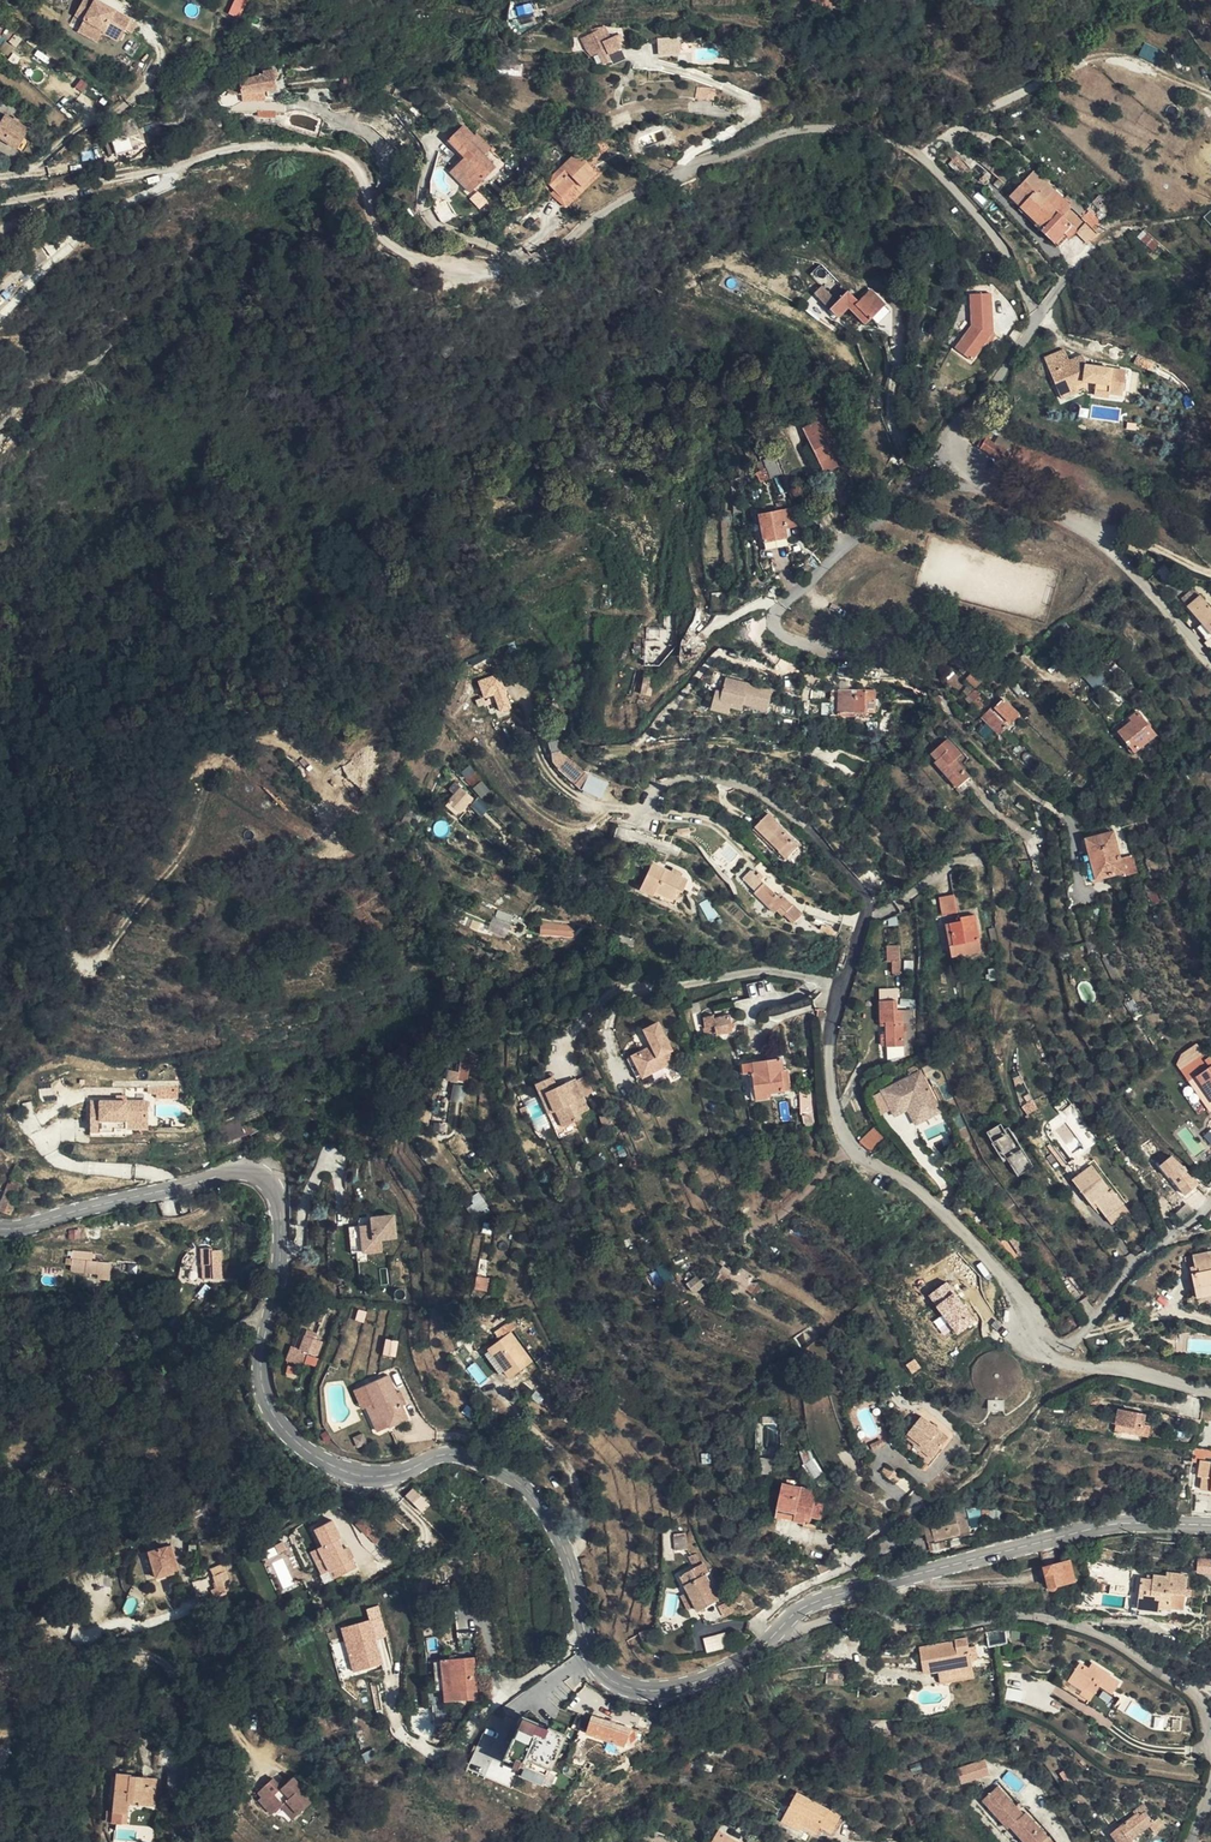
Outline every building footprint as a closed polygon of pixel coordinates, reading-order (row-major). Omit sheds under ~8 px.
[(101,40),(102,37),(117,46),(123,33),(129,36),(135,26),(88,0),(85,0),(75,18),(84,23),(81,28),(101,40)] [(247,0),(234,0),(229,13),(240,18),(247,0)] [(811,6),(828,9),(830,0),(812,0),(811,6)] [(518,16),(534,13),(531,3),(515,6),(518,16)] [(97,46),(101,40),(81,28),(78,34),(97,46)] [(595,61),(611,55),(601,32),(598,33),(597,29),(588,33),(590,37),(579,41),(581,49),(588,46),(595,61)] [(657,38),(658,56),(681,55),(680,37),(657,38)] [(1174,68),(1186,62),(1181,52),(1169,58),(1174,68)] [(616,66),(611,55),(595,61),(603,71),(616,66)] [(235,85),(225,92),(226,97),(239,97),(262,94),(273,92),(271,76),(261,77),(261,80),(235,85)] [(695,86),(693,97),(711,100),(713,89),(695,86)] [(617,107),(635,100),(632,90),(614,96),(617,107)] [(263,103),(262,94),(239,97),(240,105),(263,103)] [(174,98),(164,97),(164,106),(175,106),(174,98)] [(0,117),(0,143),(19,155),(25,144),(19,139),(23,131),(0,117)] [(468,195),(472,191),(462,181),(471,172),(472,174),(476,170),(481,176),(483,174),(486,177),(493,171),(467,145),(471,140),(460,129),(445,144),(462,161),(449,176),(468,195)] [(107,144),(112,157),(130,150),(126,137),(107,144)] [(578,158),(585,165),(603,147),(596,140),(578,158)] [(414,151),(401,144),(394,158),(407,164),(414,151)] [(608,166),(614,166),(602,153),(589,163),(600,174),(608,166)] [(544,184),(553,193),(558,198),(573,183),(578,189),(594,173),(586,166),(585,165),(578,158),(575,154),(544,184)] [(586,166),(594,173),(578,189),(573,183),(558,198),(553,193),(544,184),(540,188),(549,196),(562,211),(597,177),(600,174),(589,163),(586,166)] [(1021,206),(1037,223),(1039,220),(1049,225),(1055,215),(1034,194),(1046,181),(1035,169),(1021,185),(1030,196),(1021,206)] [(462,181),(472,191),(486,177),(483,174),(481,176),(476,170),(472,174),(471,172),(462,181)] [(1039,220),(1037,223),(1040,225),(1038,227),(1058,246),(1074,229),(1054,209),(1064,199),(1046,181),(1034,194),(1055,215),(1049,225),(1039,220)] [(1010,195),(1021,206),(1030,196),(1021,185),(1010,195)] [(478,208),(487,202),(480,193),(472,198),(478,208)] [(1078,232),(1086,240),(1099,229),(1089,220),(1078,232)] [(815,299),(831,310),(842,319),(847,312),(850,308),(853,304),(872,317),(875,313),(886,297),(868,284),(861,295),(859,293),(856,296),(852,293),(847,300),(842,296),(838,303),(820,291),(815,299)] [(890,300),(886,297),(875,313),(879,316),(890,300)] [(991,338),(989,299),(969,300),(971,332),(954,355),(970,367),(984,348),(988,342),(991,344),(994,340),(991,338)] [(853,304),(850,308),(869,321),(872,317),(853,304)] [(1095,385),(1095,388),(1093,397),(1107,399),(1108,395),(1121,398),(1122,395),(1126,373),(1090,366),(1083,354),(1070,361),(1065,352),(1047,363),(1056,378),(1066,393),(1081,385),(1084,383),(1095,385)] [(1155,370),(1139,360),(1135,366),(1150,376),(1155,370)] [(1081,385),(1066,393),(1070,400),(1085,392),(1081,385)] [(826,480),(847,470),(826,425),(806,434),(826,480)] [(982,442),(978,448),(1005,466),(1011,456),(989,441),(986,445),(982,442)] [(786,481),(778,462),(767,466),(774,485),(786,481)] [(786,532),(804,528),(798,513),(782,516),(786,532)] [(788,540),(786,532),(782,516),(782,515),(760,520),(765,545),(788,540)] [(1197,593),(1196,592),(1194,590),(1189,584),(1187,586),(1185,588),(1177,595),(1185,604),(1197,593)] [(1185,604),(1198,621),(1192,627),(1202,639),(1210,632),(1210,611),(1197,593),(1185,604)] [(970,651),(973,653),(979,643),(972,639),(970,651)] [(970,653),(970,641),(958,641),(957,652),(970,653)] [(973,653),(980,659),(986,649),(979,643),(973,653)] [(645,671),(639,687),(648,690),(654,674),(653,674),(654,670),(648,668),(646,671),(645,671)] [(1103,680),(1093,668),(1083,676),(1093,688),(1103,680)] [(716,680),(710,712),(727,715),(729,708),(742,711),(742,707),(768,713),(773,688),(724,678),(724,681),(716,680)] [(877,692),(834,691),(833,717),(878,716),(877,692)] [(1005,733),(1025,713),(1009,697),(1001,706),(999,704),(989,715),(1005,733)] [(498,705),(482,712),(488,723),(503,716),(498,705)] [(1129,750),(1152,734),(1135,710),(1112,726),(1129,750)] [(557,740),(558,751),(568,749),(566,738),(557,740)] [(957,785),(968,774),(958,763),(964,757),(949,740),(933,755),(941,763),(936,767),(959,792),(961,790),(957,785)] [(568,749),(558,751),(560,760),(565,767),(590,787),(596,773),(568,749)] [(342,796),(361,786),(348,763),(331,774),(342,796)] [(597,772),(596,773),(590,787),(609,797),(616,781),(597,772)] [(973,779),(968,774),(957,785),(961,790),(973,779)] [(455,794),(437,780),(432,787),(437,791),(428,803),(440,813),(455,794)] [(367,797),(361,786),(342,796),(349,808),(367,797)] [(780,821),(772,813),(756,828),(787,861),(801,848),(778,823),(780,821)] [(1084,846),(1091,876),(1119,869),(1109,828),(1083,834),(1086,845),(1084,846)] [(1085,878),(1091,876),(1084,846),(1078,848),(1085,878)] [(673,874),(667,871),(659,866),(640,857),(627,883),(660,900),(673,874)] [(659,866),(667,871),(669,867),(660,862),(659,866)] [(791,917),(798,911),(785,897),(782,899),(755,872),(746,880),(757,891),(755,893),(776,914),(780,911),(784,915),(786,913),(791,917)] [(955,900),(939,903),(941,917),(957,914),(955,900)] [(946,948),(977,943),(973,918),(960,919),(961,924),(955,925),(943,927),(946,948)] [(540,928),(538,937),(567,942),(569,932),(540,928)] [(979,954),(977,943),(946,948),(948,958),(979,954)] [(895,961),(895,946),(885,945),(884,960),(895,961)] [(877,1001),(879,1021),(883,1021),(883,1026),(884,1045),(900,1045),(900,1010),(894,1010),(893,1000),(877,1001)] [(708,1016),(711,1029),(712,1037),(729,1035),(725,1017),(714,1019),(713,1013),(708,1014),(708,1016)] [(702,1030),(711,1029),(708,1016),(700,1018),(702,1030)] [(634,1061),(646,1082),(674,1064),(669,1055),(672,1053),(656,1027),(643,1036),(651,1050),(634,1061)] [(779,1071),(779,1069),(777,1060),(749,1064),(751,1076),(745,1077),(749,1101),(781,1096),(778,1077),(777,1071),(779,1071)] [(641,1085),(646,1082),(634,1061),(629,1064),(641,1085)] [(1202,1066),(1207,1074),(1210,1080),(1210,1061),(1202,1066)] [(456,1085),(446,1084),(445,1095),(455,1095),(455,1092),(463,1093),(465,1071),(464,1071),(464,1066),(460,1066),(459,1073),(457,1073),(456,1085)] [(1202,1066),(1193,1073),(1210,1101),(1210,1080),(1207,1074),(1202,1066)] [(918,1073),(901,1082),(919,1116),(935,1108),(918,1073)] [(1210,1104),(1210,1101),(1193,1073),(1185,1078),(1204,1108),(1210,1104)] [(560,1115),(561,1116),(565,1115),(571,1128),(578,1126),(585,1123),(583,1118),(592,1114),(586,1099),(579,1084),(579,1083),(569,1087),(571,1091),(564,1094),(562,1090),(557,1079),(541,1086),(546,1101),(551,1099),(558,1115),(560,1115)] [(590,1080),(579,1084),(586,1099),(596,1094),(590,1080)] [(919,1116),(901,1082),(879,1093),(888,1111),(902,1105),(905,1111),(910,1120),(919,1116)] [(546,1101),(553,1119),(561,1116),(560,1115),(558,1115),(551,1099),(546,1101)] [(86,1104),(87,1134),(110,1133),(110,1122),(143,1120),(143,1102),(121,1103),(112,1103),(86,1104)] [(902,1105),(888,1111),(891,1118),(905,1111),(902,1105)] [(935,1108),(919,1116),(921,1121),(937,1113),(935,1108)] [(561,1116),(553,1119),(562,1142),(581,1135),(579,1128),(572,1130),(571,1128),(565,1131),(561,1116)] [(921,1121),(919,1116),(910,1120),(912,1125),(921,1121)] [(614,1128),(610,1119),(602,1122),(607,1131),(614,1128)] [(245,1136),(253,1132),(249,1125),(241,1129),(245,1136)] [(869,1155),(883,1142),(875,1131),(860,1143),(869,1155)] [(1106,1217),(1122,1205),(1110,1189),(1108,1191),(1089,1167),(1070,1182),(1090,1206),(1094,1203),(1097,1206),(1106,1217)] [(1180,1167),(1178,1169),(1168,1178),(1183,1196),(1195,1186),(1180,1167)] [(502,1186),(496,1176),(485,1184),(490,1193),(502,1186)] [(17,1202),(2,1195),(0,1199),(0,1216),(9,1219),(17,1202)] [(1127,1212),(1122,1205),(1106,1217),(1111,1224),(1127,1212)] [(386,1236),(382,1215),(359,1218),(361,1226),(337,1229),(341,1255),(372,1250),(371,1239),(386,1236)] [(1193,1287),(1210,1282),(1210,1253),(1210,1254),(1208,1248),(1181,1256),(1183,1266),(1188,1265),(1193,1287)] [(199,1289),(200,1258),(189,1258),(187,1288),(199,1289)] [(98,1262),(69,1260),(68,1273),(82,1275),(83,1273),(96,1275),(98,1262)] [(666,1266),(649,1273),(655,1286),(671,1279),(666,1266)] [(723,1266),(720,1270),(714,1282),(724,1288),(729,1282),(745,1291),(751,1281),(755,1274),(740,1266),(735,1273),(724,1267),(723,1266)] [(701,1284),(695,1275),(685,1282),(692,1291),(701,1284)] [(928,1294),(954,1336),(976,1323),(949,1280),(928,1294)] [(469,1295),(478,1297),(480,1282),(471,1281),(469,1295)] [(757,1281),(751,1281),(745,1291),(762,1300),(770,1288),(757,1281)] [(1193,1287),(1196,1296),(1210,1292),(1210,1282),(1193,1287)] [(497,1340),(507,1333),(512,1330),(507,1322),(493,1332),(497,1340)] [(528,1364),(507,1333),(497,1340),(486,1347),(487,1349),(503,1371),(508,1378),(528,1364)] [(310,1343),(301,1338),(295,1351),(304,1355),(310,1343)] [(396,1355),(397,1340),(384,1339),(384,1355),(396,1355)] [(496,1376),(503,1371),(487,1349),(480,1354),(496,1376)] [(1001,1355),(995,1353),(987,1352),(983,1353),(978,1356),(973,1358),(970,1362),(967,1367),(966,1371),(965,1375),(965,1380),(966,1384),(967,1387),(969,1392),(972,1395),(976,1399),(981,1401),(983,1402),(998,1401),(1002,1399),(1005,1398),(1011,1391),(1014,1385),(1015,1380),(1015,1375),(1014,1371),(1012,1365),(1002,1354),(1001,1355)] [(908,1361),(901,1366),(907,1375),(914,1369),(908,1361)] [(392,1393),(384,1377),(383,1375),(379,1377),(361,1386),(371,1405),(364,1408),(372,1425),(385,1419),(387,1425),(404,1417),(398,1406),(392,1393)] [(396,1390),(393,1392),(392,1393),(398,1406),(400,1405),(402,1404),(396,1390)] [(998,1401),(983,1402),(984,1411),(998,1411),(998,1401)] [(1199,1419),(1201,1404),(1180,1401),(1177,1415),(1199,1419)] [(1142,1423),(1144,1413),(1117,1409),(1113,1431),(1145,1436),(1147,1424),(1142,1423)] [(916,1417),(902,1434),(918,1449),(928,1458),(943,1439),(916,1417)] [(375,1431),(387,1425),(385,1419),(372,1425),(375,1431)] [(918,1449),(902,1434),(900,1436),(911,1446),(916,1451),(918,1449)] [(799,1450),(805,1461),(812,1457),(807,1446),(799,1450)] [(918,1449),(916,1451),(927,1459),(928,1458),(918,1449)] [(812,1457),(805,1461),(813,1475),(819,1473),(812,1457)] [(1200,1458),(1198,1462),(1195,1477),(1201,1478),(1199,1491),(1210,1493),(1210,1460),(1200,1458)] [(882,1466),(878,1471),(876,1474),(889,1484),(891,1482),(896,1477),(882,1466)] [(454,1480),(458,1473),(451,1470),(448,1476),(454,1480)] [(814,1499),(818,1489),(786,1480),(776,1510),(803,1519),(804,1515),(809,1517),(811,1512),(819,1515),(824,1502),(814,1499)] [(410,1505),(420,1496),(410,1486),(400,1495),(410,1505)] [(425,1502),(420,1496),(410,1505),(416,1511),(425,1502)] [(933,1533),(935,1540),(936,1542),(960,1536),(955,1513),(930,1520),(933,1533)] [(354,1527),(366,1540),(372,1533),(360,1521),(354,1527)] [(335,1540),(325,1523),(308,1532),(316,1547),(312,1550),(324,1572),(328,1570),(333,1580),(352,1570),(346,1560),(343,1562),(331,1542),(335,1540)] [(372,1533),(366,1540),(370,1544),(376,1537),(372,1533)] [(929,1542),(935,1540),(933,1533),(927,1535),(929,1542)] [(682,1539),(669,1540),(671,1555),(683,1554),(682,1539)] [(168,1550),(163,1551),(171,1577),(176,1576),(168,1550)] [(163,1551),(145,1557),(153,1583),(171,1577),(163,1551)] [(1196,1574),(1210,1574),(1210,1559),(1196,1559),(1196,1574)] [(1074,1584),(1067,1562),(1043,1569),(1048,1591),(1074,1584)] [(209,1571),(211,1579),(223,1575),(220,1567),(209,1571)] [(683,1587),(698,1578),(692,1569),(677,1578),(683,1587)] [(223,1575),(211,1579),(215,1591),(210,1593),(211,1599),(229,1593),(223,1575)] [(1163,1581),(1157,1580),(1152,1579),(1151,1584),(1139,1582),(1136,1605),(1129,1604),(1128,1614),(1135,1615),(1136,1612),(1148,1613),(1154,1614),(1154,1610),(1166,1612),(1168,1596),(1180,1599),(1183,1579),(1164,1576),(1163,1581)] [(712,1604),(698,1578),(683,1587),(698,1613),(712,1604)] [(205,1597),(200,1582),(191,1585),(196,1601),(205,1597)] [(376,1639),(387,1636),(378,1605),(365,1608),(368,1620),(340,1628),(352,1673),(383,1665),(376,1639)] [(72,1641),(101,1641),(101,1627),(71,1627),(72,1641)] [(703,1637),(706,1652),(725,1648),(721,1633),(703,1637)] [(955,1655),(967,1653),(965,1640),(952,1642),(953,1643),(955,1655)] [(971,1679),(967,1653),(955,1655),(953,1643),(919,1649),(922,1674),(938,1671),(940,1684),(971,1679)] [(471,1657),(438,1660),(442,1702),(474,1699),(471,1657)] [(1065,1679),(1056,1674),(1051,1681),(1078,1698),(1084,1688),(1092,1693),(1098,1685),(1110,1693),(1117,1682),(1107,1676),(1107,1674),(1095,1666),(1091,1670),(1087,1667),(1078,1661),(1065,1679)] [(844,1673),(827,1673),(827,1684),(844,1685),(844,1673)] [(1084,1688),(1078,1698),(1086,1703),(1092,1693),(1084,1688)] [(599,1719),(588,1715),(581,1733),(621,1747),(628,1729),(619,1726),(618,1731),(598,1724),(599,1719)] [(517,1775),(542,1785),(565,1734),(548,1727),(547,1729),(536,1724),(537,1722),(521,1716),(518,1716),(515,1717),(513,1718),(513,1721),(515,1726),(503,1756),(521,1764),(517,1775)] [(1065,1778),(1059,1771),(1053,1776),(1059,1782),(1065,1778)] [(980,1788),(973,1774),(947,1789),(954,1802),(980,1788)] [(114,1775),(114,1779),(110,1815),(119,1815),(124,1816),(125,1807),(125,1803),(136,1805),(136,1808),(152,1809),(153,1803),(152,1802),(152,1792),(153,1781),(128,1778),(128,1776),(114,1775)] [(179,1776),(165,1776),(165,1791),(179,1791),(179,1776)] [(802,1833),(804,1829),(806,1825),(811,1827),(809,1831),(819,1837),(823,1830),(834,1836),(842,1820),(798,1796),(783,1823),(802,1833)] [(990,1798),(977,1814),(1006,1839),(1008,1837),(1020,1823),(990,1798)] [(304,1823),(308,1817),(301,1812),(297,1818),(304,1823)] [(1140,1814),(1135,1819),(1132,1816),(1107,1835),(1113,1841),(1126,1841),(1148,1824),(1140,1814)] [(119,1815),(110,1815),(109,1825),(119,1826),(119,1815)] [(1021,1822),(1020,1823),(1008,1837),(1013,1841),(1045,1841),(1021,1822)]
